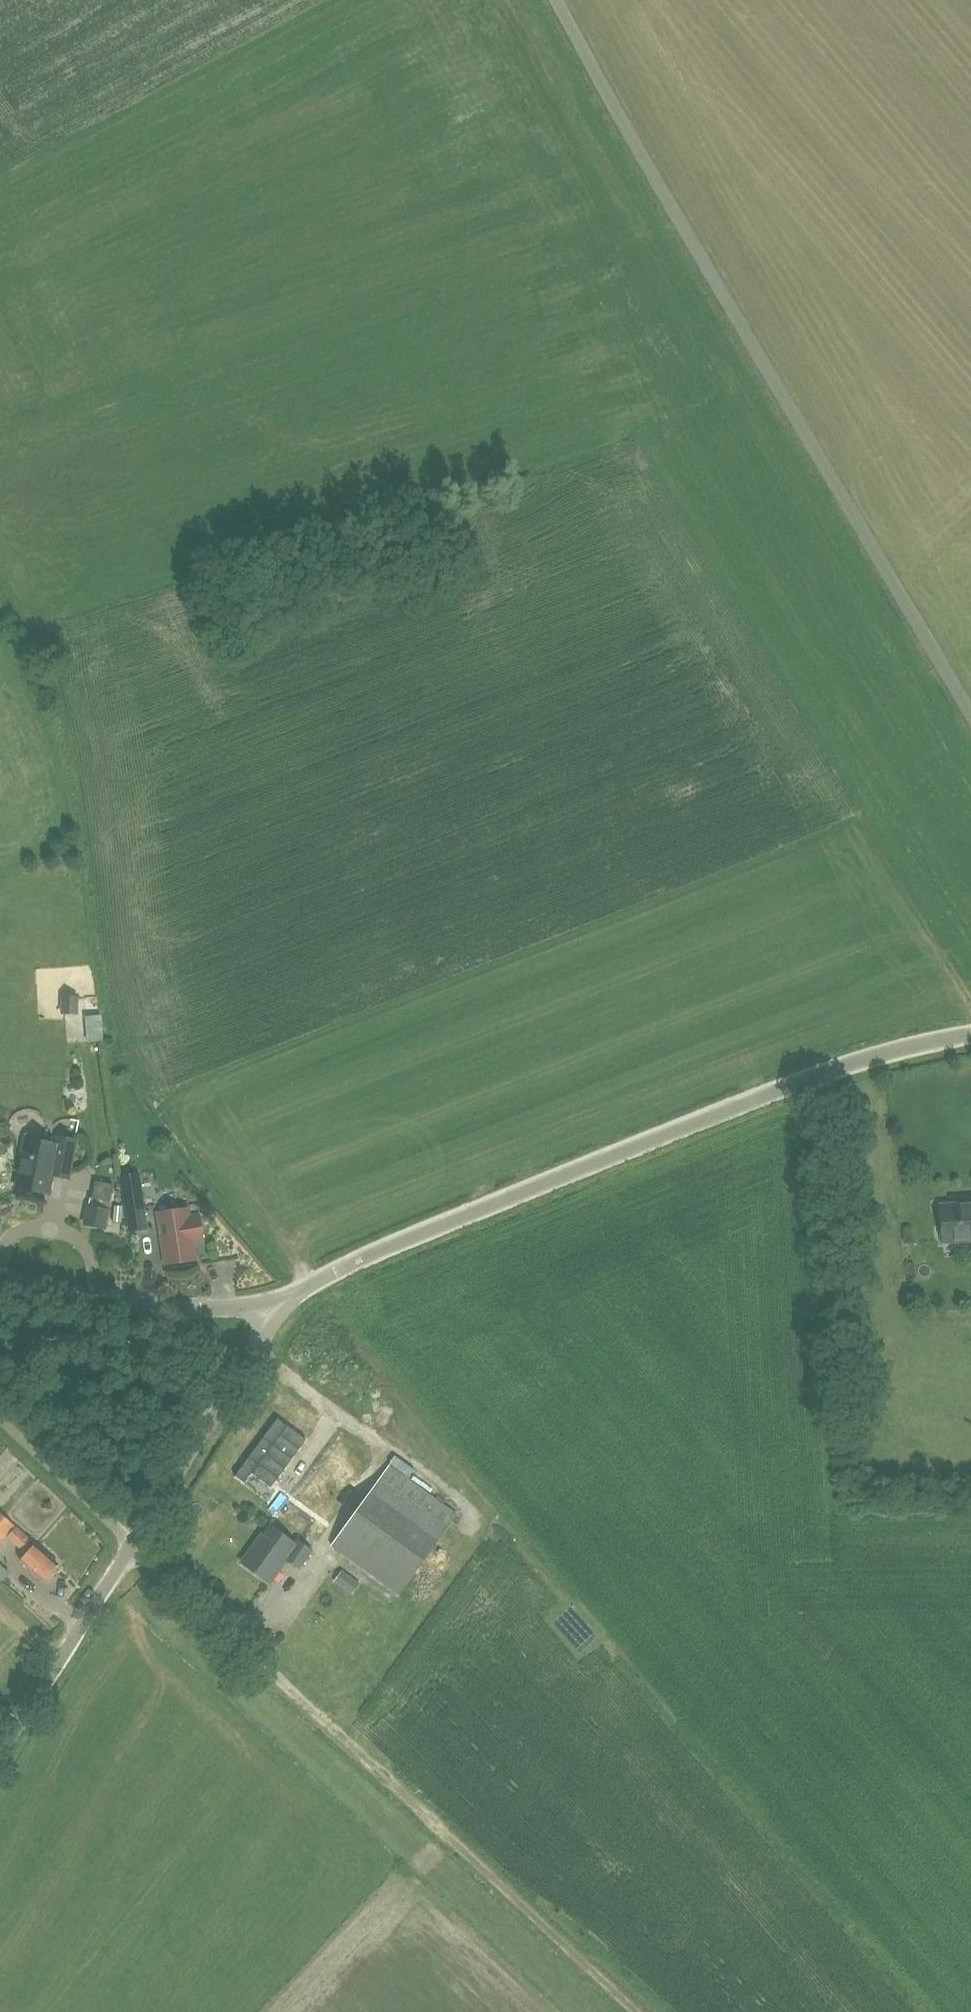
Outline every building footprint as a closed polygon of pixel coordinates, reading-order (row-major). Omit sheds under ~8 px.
[(78,996),(61,995),(60,1013),(77,1014),(78,996)] [(16,1186),(47,1192),(51,1174),(67,1177),(75,1139),(57,1136),(56,1143),(37,1140),(36,1135),(33,1131),(29,1130),(24,1132),(22,1137),(20,1150),(23,1151),(16,1186)] [(89,1195),(84,1223),(104,1227),(112,1183),(94,1180),(91,1196),(89,1195)] [(147,1227),(142,1200),(125,1203),(129,1230),(147,1227)] [(938,1226),(939,1234),(942,1235),(942,1239),(970,1237),(970,1201),(939,1203),(941,1224),(938,1226)] [(187,1206),(156,1211),(164,1264),(195,1259),(193,1241),(203,1239),(199,1213),(189,1215),(187,1206)] [(390,1465),(333,1545),(400,1593),(457,1512),(390,1465)] [(13,1525),(0,1513),(0,1540),(13,1525)] [(42,1579),(57,1562),(34,1543),(15,1526),(7,1535),(26,1552),(20,1560),(42,1579)] [(257,1540),(241,1561),(269,1581),(286,1558),(298,1567),(311,1549),(297,1539),(295,1543),(271,1526),(259,1542),(257,1540)] [(0,1564),(0,1580),(1,1581),(9,1572),(0,1564)] [(343,1570),(333,1582),(351,1595),(360,1582),(343,1570)]
